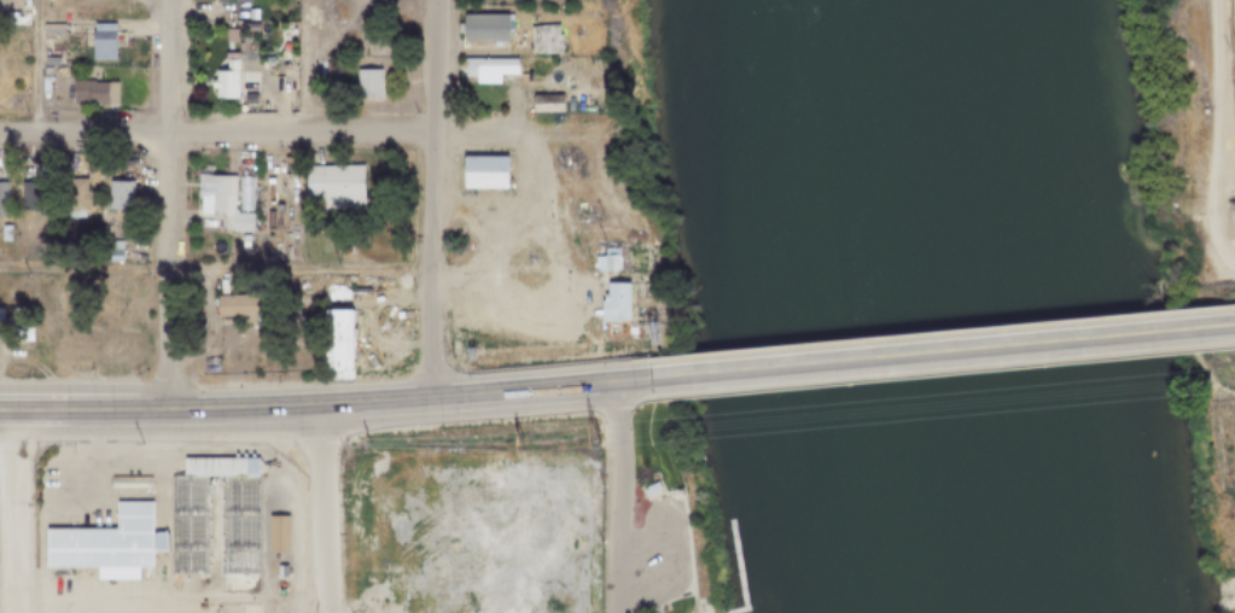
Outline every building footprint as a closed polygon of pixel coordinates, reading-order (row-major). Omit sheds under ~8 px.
[(260,10),(260,19),(251,19),(251,11),(260,10)] [(460,16),(503,13),(505,42),(461,43),(460,16)] [(528,25),(555,24),(557,53),(528,54),(528,25)] [(63,35),(41,35),(41,27),(63,27),(63,35)] [(112,60),(89,60),(89,37),(112,37),(112,60)] [(41,57),(54,57),(54,65),(41,65),(41,57)] [(209,99),(209,88),(205,88),(205,82),(209,82),(209,70),(223,70),(222,59),(234,59),(235,99),(223,99),(209,99)] [(477,75),(477,77),(460,77),(460,74),(460,59),(512,59),(512,74),(496,74),(496,80),(488,80),(488,75),(477,75)] [(378,69),(378,97),(351,98),(351,69),(378,69)] [(550,75),(559,75),(558,88),(549,88),(550,75)] [(39,77),(47,77),(47,97),(39,97),(39,77)] [(69,105),(69,81),(91,81),(91,82),(113,82),(113,105),(89,105),(69,105)] [(529,112),(529,97),(559,95),(560,111),(529,112)] [(460,156),(503,157),(503,189),(459,189),(460,156)] [(361,209),(319,209),(319,202),(303,203),(302,165),(360,164),(361,192),(361,209)] [(231,214),(249,214),(249,233),(223,232),(223,216),(193,215),(194,175),(232,176),(231,214)] [(63,179),(82,179),(82,192),(93,192),(93,217),(82,217),(63,217),(63,179)] [(104,180),(130,180),(130,209),(105,209),(104,180)] [(10,181),(0,181),(0,217),(10,217),(10,181)] [(10,182),(30,182),(30,210),(10,210),(10,182)] [(21,212),(45,212),(45,182),(21,182),(21,212)] [(97,226),(106,227),(106,234),(95,234),(97,226)] [(103,240),(118,240),(118,261),(103,261),(103,240)] [(592,257),(613,256),(613,270),(592,272),(592,257)] [(600,300),(599,296),(604,296),(604,284),(625,282),(627,322),(604,322),(598,322),(596,300),(600,300)] [(214,296),(255,296),(256,317),(214,317),(214,296)] [(321,310),(349,310),(348,370),(320,370),(321,310)] [(363,315),(363,351),(355,351),(355,315),(363,315)] [(12,343),(12,326),(36,326),(36,343),(12,343)] [(623,327),(633,327),(633,335),(623,335),(623,327)] [(12,363),(12,355),(21,355),(21,363),(12,363)] [(182,456),(257,456),(257,474),(182,474),(182,456)] [(170,475),(206,477),(206,572),(170,572),(170,475)] [(221,477),(257,477),(257,573),(221,572),(221,477)] [(639,488),(652,480),(657,490),(643,497),(639,488)] [(266,496),(286,497),(286,510),(266,510),(266,496)] [(116,527),(116,501),(153,502),(152,532),(162,531),(167,531),(167,551),(162,551),(152,551),(152,567),(127,567),(45,567),(45,527),(116,527)] [(269,515),(287,515),(286,551),(268,550),(269,515)] [(278,565),(286,565),(286,576),(278,576),(278,565)]
